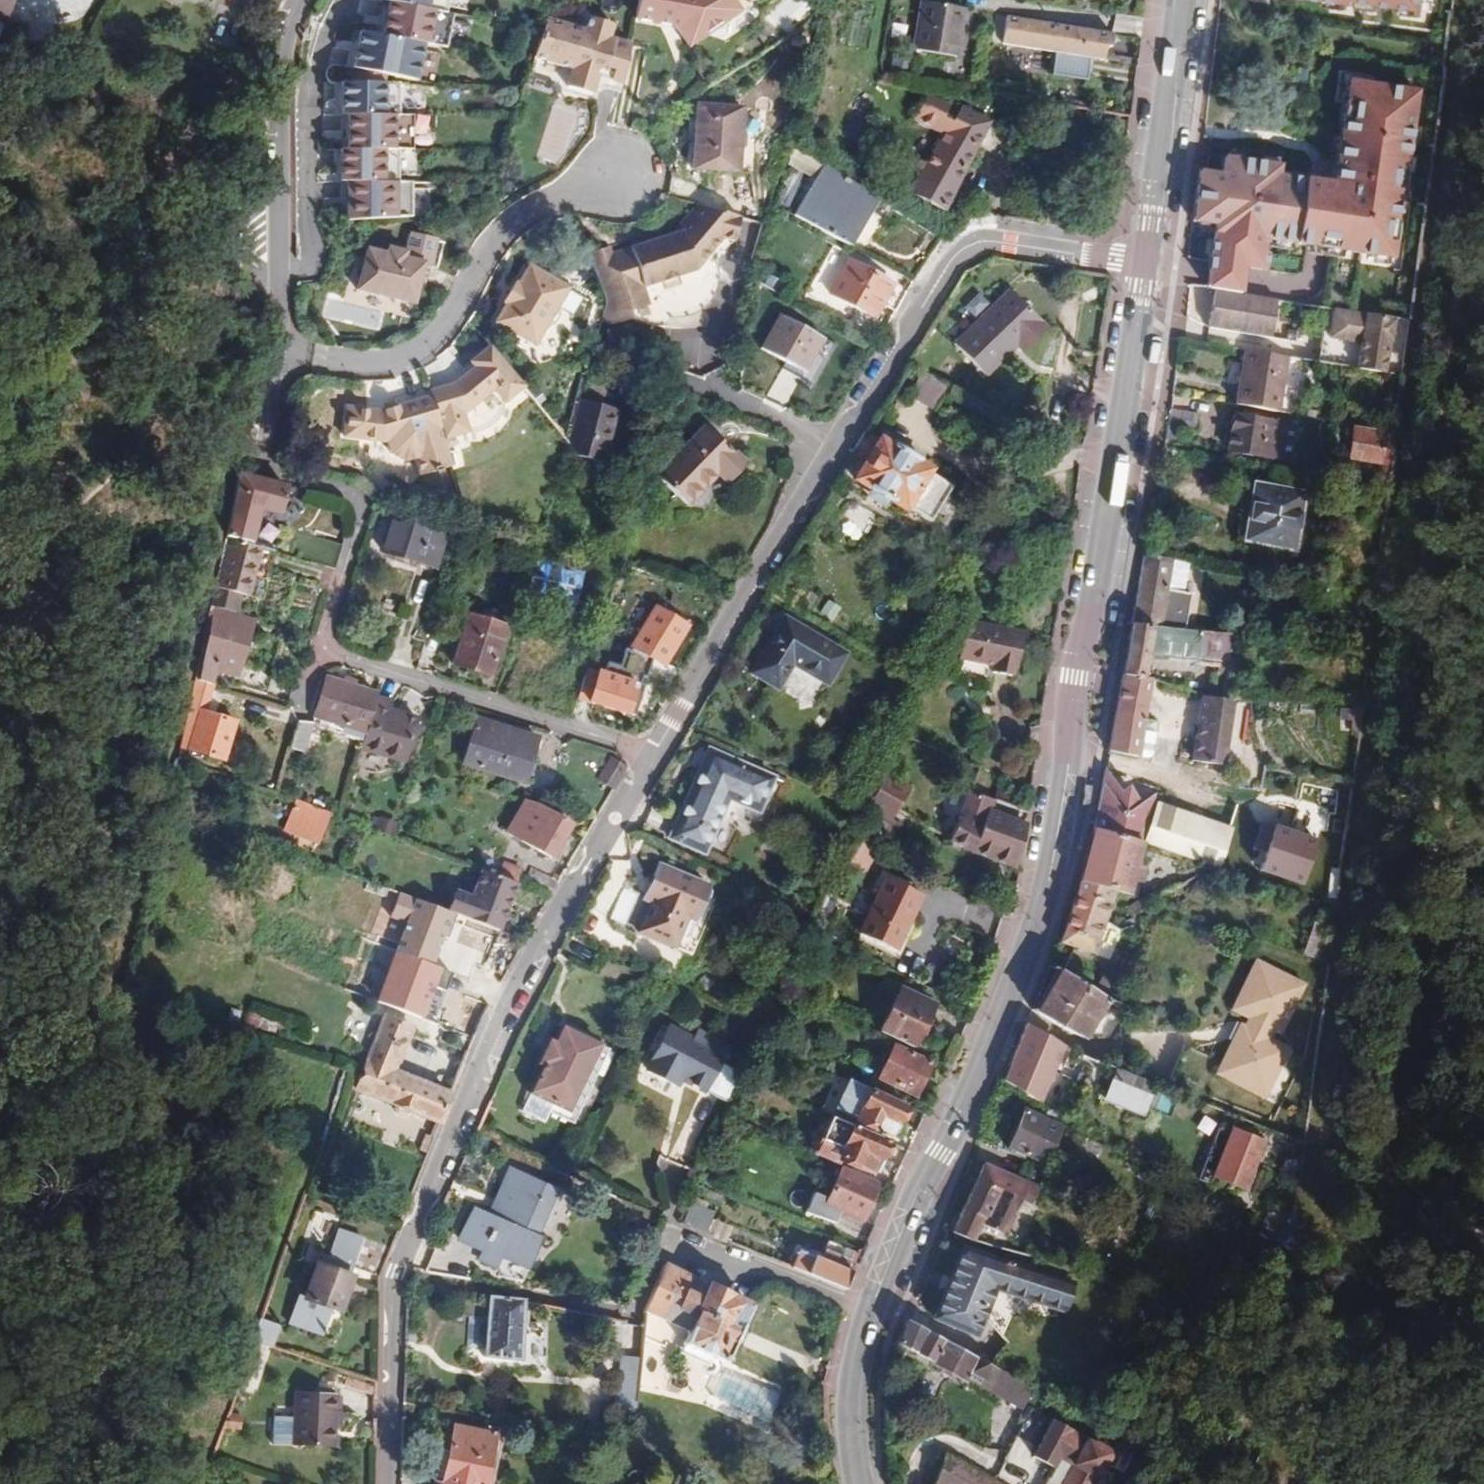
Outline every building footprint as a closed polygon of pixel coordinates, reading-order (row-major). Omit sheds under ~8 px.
[(8,0),(0,0),(0,20),(4,20),(8,0)] [(418,80),(433,5),(445,7),(446,0),(385,0),(378,34),(356,29),(348,66),(418,80)] [(627,62),(648,66),(656,20),(680,24),(696,46),(746,9),(740,0),(640,0),(631,44),(627,62)] [(956,0),(912,0),(906,41),(948,48),(956,0)] [(1426,9),(1427,0),(1364,0),(1426,9)] [(446,31),(463,34),(465,17),(448,14),(446,31)] [(596,75),(623,83),(627,62),(631,44),(606,36),(610,22),(586,15),(581,28),(542,17),(530,55),(569,67),(563,86),(588,94),(593,78),(589,70),(593,69),(596,75)] [(1110,31),(1029,17),(1025,44),(1054,49),(1050,72),(1085,77),(1089,49),(1107,52),(1110,31)] [(888,67),(904,71),(907,54),(891,50),(888,67)] [(331,83),(342,220),(410,215),(407,180),(395,181),(392,148),(427,145),(425,113),(397,115),(394,78),(331,83)] [(1213,221),(1203,287),(1213,289),(1217,289),(1240,292),(1244,264),(1264,267),(1266,251),(1263,250),(1264,237),(1393,255),(1416,89),(1346,79),(1331,180),(1275,173),(1277,163),(1222,155),(1220,172),(1199,169),(1192,218),(1213,221)] [(928,127),(934,114),(939,103),(919,93),(907,117),(928,127)] [(738,126),(736,104),(691,108),(694,170),(740,168),(739,144),(744,140),(742,129),(738,126)] [(970,131),(977,116),(960,107),(958,111),(950,108),(945,119),(938,132),(923,163),(916,160),(913,167),(920,169),(908,193),(944,211),(981,136),(970,131)] [(938,132),(945,119),(934,114),(928,127),(938,132)] [(988,122),(977,116),(970,131),(981,136),(988,122)] [(815,170),(779,149),(775,166),(787,174),(810,178),(815,170)] [(864,198),(815,170),(810,178),(790,213),(840,241),(864,198)] [(871,201),(864,198),(840,241),(846,245),(871,201)] [(606,244),(586,250),(601,304),(597,325),(609,327),(630,321),(628,313),(647,306),(641,287),(696,268),(718,231),(731,234),(738,211),(696,203),(673,234),(608,253),(606,244)] [(413,301),(422,258),(404,255),(405,247),(386,244),(385,252),(366,248),(357,289),(413,301)] [(880,303),(894,311),(905,292),(848,260),(829,293),(873,317),(880,303)] [(547,304),(558,288),(530,269),(517,286),(514,283),(501,302),(505,305),(492,324),(521,343),(533,327),(543,324),(551,313),(547,304)] [(1240,292),(1217,289),(1214,303),(1211,328),(1272,337),(1278,298),(1240,292)] [(1046,328),(1009,290),(954,344),(985,375),(1016,346),(1022,352),(1046,328)] [(379,328),(382,309),(329,301),(326,320),(379,328)] [(1411,317),(1335,306),(1334,315),(1327,314),(1320,361),(1403,372),(1411,317)] [(799,378),(821,338),(778,315),(760,349),(784,362),(781,368),(799,378)] [(451,380),(426,389),(429,398),(440,437),(463,430),(476,428),(488,421),(496,411),(500,400),(519,383),(486,343),(467,359),(471,364),(464,369),(465,370),(451,380)] [(1237,403),(1280,410),(1289,356),(1246,349),(1237,403)] [(932,409),(944,387),(919,372),(906,395),(932,409)] [(418,474),(449,465),(440,437),(429,398),(379,413),(344,407),(340,436),(377,442),(386,439),(388,448),(403,455),(412,453),(418,474)] [(602,462),(615,409),(580,400),(566,453),(602,462)] [(1169,408),(1164,439),(1178,441),(1179,427),(1196,428),(1200,413),(1169,408)] [(1293,460),(1299,423),(1261,417),(1262,413),(1245,409),(1244,415),(1236,413),(1229,449),(1293,460)] [(729,482),(745,464),(706,426),(657,476),(686,504),(717,472),(729,482)] [(1383,460),(1391,461),(1395,432),(1356,427),(1353,457),(1383,460)] [(865,430),(851,451),(866,460),(854,479),(903,510),(906,507),(928,521),(949,485),(927,472),(928,468),(865,430)] [(1175,458),(1177,449),(1163,447),(1162,455),(1175,458)] [(1381,484),(1388,485),(1391,461),(1383,460),(1381,484)] [(236,484),(225,538),(230,539),(250,545),(252,537),(266,481),(239,474),(236,484)] [(1256,482),(1253,501),(1246,539),(1268,543),(1297,549),(1307,491),(1256,482)] [(1246,539),(1253,501),(1247,500),(1238,544),(1267,550),(1268,543),(1246,539)] [(433,567),(444,532),(391,516),(382,552),(433,567)] [(266,541),(252,537),(250,545),(260,548),(264,549),(266,541)] [(230,539),(218,588),(239,594),(246,596),(251,576),(256,577),(258,573),(261,573),(263,568),(255,565),(260,548),(250,545),(230,539)] [(269,569),(274,552),(264,549),(260,548),(255,565),(263,568),(269,569)] [(546,552),(535,548),(520,603),(532,606),(535,595),(571,604),(580,573),(544,563),(546,552)] [(1132,623),(1160,625),(1171,558),(1144,553),(1132,623)] [(218,588),(213,606),(234,612),(239,594),(218,588)] [(240,664),(253,619),(234,612),(213,606),(199,675),(264,695),(271,673),(240,664)] [(645,674),(675,685),(683,670),(665,664),(687,625),(656,606),(631,647),(650,659),(645,674)] [(519,607),(514,624),(520,625),(525,609),(519,607)] [(489,675),(505,626),(498,623),(494,615),(484,611),(475,616),(468,614),(452,664),(489,675)] [(816,699),(844,652),(785,618),(753,673),(800,699),(816,699)] [(1231,660),(1235,631),(1234,631),(1160,625),(1132,623),(1123,674),(1142,677),(1147,652),(1231,660)] [(992,664),(1012,667),(1014,668),(1019,633),(962,624),(957,659),(992,664)] [(1012,667),(992,664),(991,672),(1011,675),(1012,667)] [(586,668),(577,697),(626,713),(636,684),(586,668)] [(1123,674),(1108,750),(1135,755),(1150,756),(1153,737),(1142,735),(1144,720),(1152,678),(1142,677),(1123,674)] [(344,677),(341,684),(352,687),(354,681),(344,677)] [(364,733),(376,696),(376,695),(352,687),(341,684),(326,678),(313,716),(364,733)] [(193,689),(211,694),(213,686),(195,680),(193,689)] [(193,689),(178,752),(222,760),(234,722),(206,713),(211,694),(193,689)] [(1221,766),(1233,701),(1200,695),(1189,760),(1221,766)] [(364,733),(359,748),(404,762),(416,720),(389,711),(392,702),(376,696),(364,733)] [(527,754),(532,736),(477,718),(463,763),(522,782),(531,756),(527,754)] [(1142,735),(1153,737),(1155,721),(1144,720),(1142,735)] [(303,750),(311,723),(297,721),(288,750),(303,750)] [(537,738),(532,736),(527,754),(531,756),(537,738)] [(704,773),(713,751),(708,749),(698,771),(704,773)] [(773,777),(713,751),(704,773),(698,771),(668,839),(702,854),(728,799),(757,812),(773,777)] [(597,778),(599,779),(612,759),(610,758),(597,778)] [(599,779),(614,788),(626,767),(612,759),(599,779)] [(1093,829),(1142,842),(1153,802),(1150,797),(1137,806),(1131,810),(1117,790),(1105,772),(1093,829)] [(884,775),(870,800),(889,811),(904,786),(884,775)] [(1131,810),(1137,806),(1124,786),(1117,790),(1131,810)] [(948,839),(1018,866),(1025,823),(1013,819),(1017,808),(1011,806),(999,802),(967,790),(948,839)] [(569,825),(533,803),(522,800),(505,835),(550,857),(556,848),(561,850),(567,841),(562,837),(569,825)] [(1142,842),(1218,866),(1232,827),(1153,802),(1142,842)] [(290,804),(281,834),(317,845),(326,815),(290,804)] [(1266,851),(1274,826),(1262,823),(1254,847),(1266,851)] [(1316,841),(1274,826),(1266,851),(1260,868),(1302,883),(1316,841)] [(1135,867),(1142,842),(1093,829),(1080,882),(1114,892),(1126,896),(1131,880),(1139,882),(1143,868),(1135,867)] [(861,872),(875,853),(863,844),(849,863),(861,872)] [(555,860),(561,850),(556,848),(550,857),(555,860)] [(497,876),(515,883),(520,870),(502,863),(497,876)] [(637,932),(674,948),(686,918),(696,921),(699,922),(705,908),(711,894),(708,886),(657,865),(642,898),(650,901),(637,932)] [(482,871),(475,888),(483,891),(475,913),(500,923),(515,883),(497,876),(482,871)] [(885,878),(860,933),(897,951),(911,920),(922,895),(885,878)] [(1126,896),(1135,898),(1139,882),(1131,880),(1126,896)] [(1098,939),(1114,892),(1080,882),(1064,930),(1059,942),(1095,954),(1100,940),(1098,939)] [(709,910),(705,908),(699,922),(704,924),(709,910)] [(686,918),(674,948),(684,952),(696,921),(686,918)] [(897,951),(860,933),(857,939),(899,959),(916,922),(911,920),(897,951)] [(1253,960),(1237,994),(1242,996),(1258,963),(1253,960)] [(1297,981),(1258,963),(1242,996),(1237,994),(1229,1010),(1245,1018),(1241,1026),(1236,1024),(1228,1040),(1233,1042),(1219,1071),(1260,1090),(1273,1062),(1278,1064),(1286,1048),(1265,1037),(1269,1029),(1277,1033),(1289,1009),(1284,1007),(1297,981)] [(1103,1046),(1106,1038),(1120,1007),(1104,1003),(1099,1001),(1091,995),(1060,971),(1050,966),(1032,1010),(1063,1028),(1082,1037),(1103,1046)] [(1099,1001),(1104,1003),(1122,980),(1109,971),(1091,995),(1099,1001)] [(1289,1009),(1300,983),(1297,981),(1284,1007),(1289,1009)] [(879,1032),(912,1047),(933,1003),(901,989),(879,1032)] [(363,1092),(440,1122),(450,1096),(399,1075),(416,1033),(392,1023),(363,1092)] [(1051,1064),(1061,1042),(1026,1024),(1016,1050),(1051,1064)] [(593,1061),(601,1045),(563,1027),(555,1042),(550,1039),(549,1041),(593,1061)] [(695,1041),(671,1028),(648,1071),(677,1086),(681,1080),(703,1093),(720,1064),(729,1047),(701,1032),(695,1041)] [(1228,1040),(1213,1073),(1262,1097),(1278,1064),(1273,1062),(1260,1090),(1219,1071),(1233,1042),(1228,1040)] [(572,1123),(597,1073),(589,1068),(593,1061),(549,1041),(539,1063),(543,1066),(522,1111),(545,1123),(550,1112),(572,1123)] [(914,1095),(931,1060),(894,1044),(878,1078),(914,1095)] [(593,1061),(607,1067),(615,1052),(601,1045),(593,1061)] [(1013,1057),(1003,1082),(1025,1097),(1038,1069),(1013,1057)] [(603,1076),(607,1067),(593,1061),(589,1068),(597,1073),(603,1076)] [(743,1077),(720,1064),(703,1093),(727,1106),(743,1077)] [(1142,1110),(1152,1080),(1112,1065),(1101,1095),(1142,1110)] [(896,1123),(904,1106),(849,1081),(836,1109),(884,1132),(890,1119),(896,1123)] [(1254,1130),(1258,1119),(1218,1104),(1214,1116),(1221,1119),(1233,1123),(1254,1130)] [(1045,1163),(1063,1122),(1047,1111),(1043,1117),(1024,1110),(1008,1147),(1045,1163)] [(1213,1179),(1215,1172),(1233,1123),(1221,1119),(1201,1174),(1213,1179)] [(1267,1135),(1254,1130),(1233,1123),(1215,1172),(1249,1184),(1267,1135)] [(874,1172),(887,1140),(852,1125),(838,1158),(874,1172)] [(951,1232),(974,1240),(1004,1174),(983,1165),(951,1232)] [(533,1236),(555,1187),(510,1168),(489,1216),(472,1208),(458,1239),(481,1249),(478,1258),(501,1268),(497,1276),(523,1280),(541,1240),(533,1236)] [(863,1220),(878,1185),(841,1169),(828,1198),(814,1193),(805,1214),(833,1227),(840,1211),(863,1220)] [(698,1176),(688,1172),(681,1190),(691,1195),(695,1186),(696,1184),(698,1176)] [(1311,1265),(1295,1204),(1274,1202),(1253,1242),(1301,1269),(1311,1265)] [(680,1223),(706,1234),(712,1218),(686,1208),(685,1211),(680,1223)] [(346,1265),(350,1266),(375,1275),(384,1247),(338,1228),(326,1256),(320,1255),(318,1262),(314,1260),(300,1295),(297,1294),(287,1318),(317,1331),(328,1306),(337,1309),(350,1276),(346,1274),(342,1272),(346,1265)] [(791,1268),(844,1289),(852,1272),(846,1269),(852,1251),(828,1242),(821,1259),(798,1250),(791,1268)] [(976,1333),(982,1319),(994,1292),(1040,1310),(1062,1319),(1072,1292),(962,1249),(934,1318),(976,1333)] [(751,1305),(664,1263),(644,1311),(689,1334),(682,1348),(722,1366),(751,1305)] [(346,1274),(350,1266),(346,1265),(342,1272),(346,1274)] [(994,1292),(982,1319),(1004,1346),(1040,1310),(994,1292)] [(548,1332),(553,1306),(525,1301),(483,1297),(470,1294),(466,1315),(484,1317),(480,1349),(478,1357),(515,1364),(513,1378),(555,1385),(564,1336),(548,1332)] [(283,1309),(265,1301),(252,1340),(262,1344),(270,1347),(283,1309)] [(462,1346),(480,1349),(484,1317),(466,1315),(462,1346)] [(906,1320),(898,1344),(966,1381),(968,1378),(987,1388),(991,1381),(997,1370),(906,1320)] [(639,1399),(642,1356),(623,1356),(621,1398),(639,1399)] [(997,1370),(991,1381),(1005,1388),(1011,1377),(997,1370)] [(331,1395),(291,1393),(290,1418),(271,1417),(270,1446),(330,1446),(331,1395)] [(501,1437),(498,1432),(499,1427),(485,1423),(483,1430),(455,1423),(449,1451),(443,1481),(435,1480),(434,1483),(492,1483),(501,1437)] [(443,1481),(449,1451),(442,1449),(435,1480),(443,1481)] [(945,1453),(935,1483),(1003,1483),(945,1453)]
